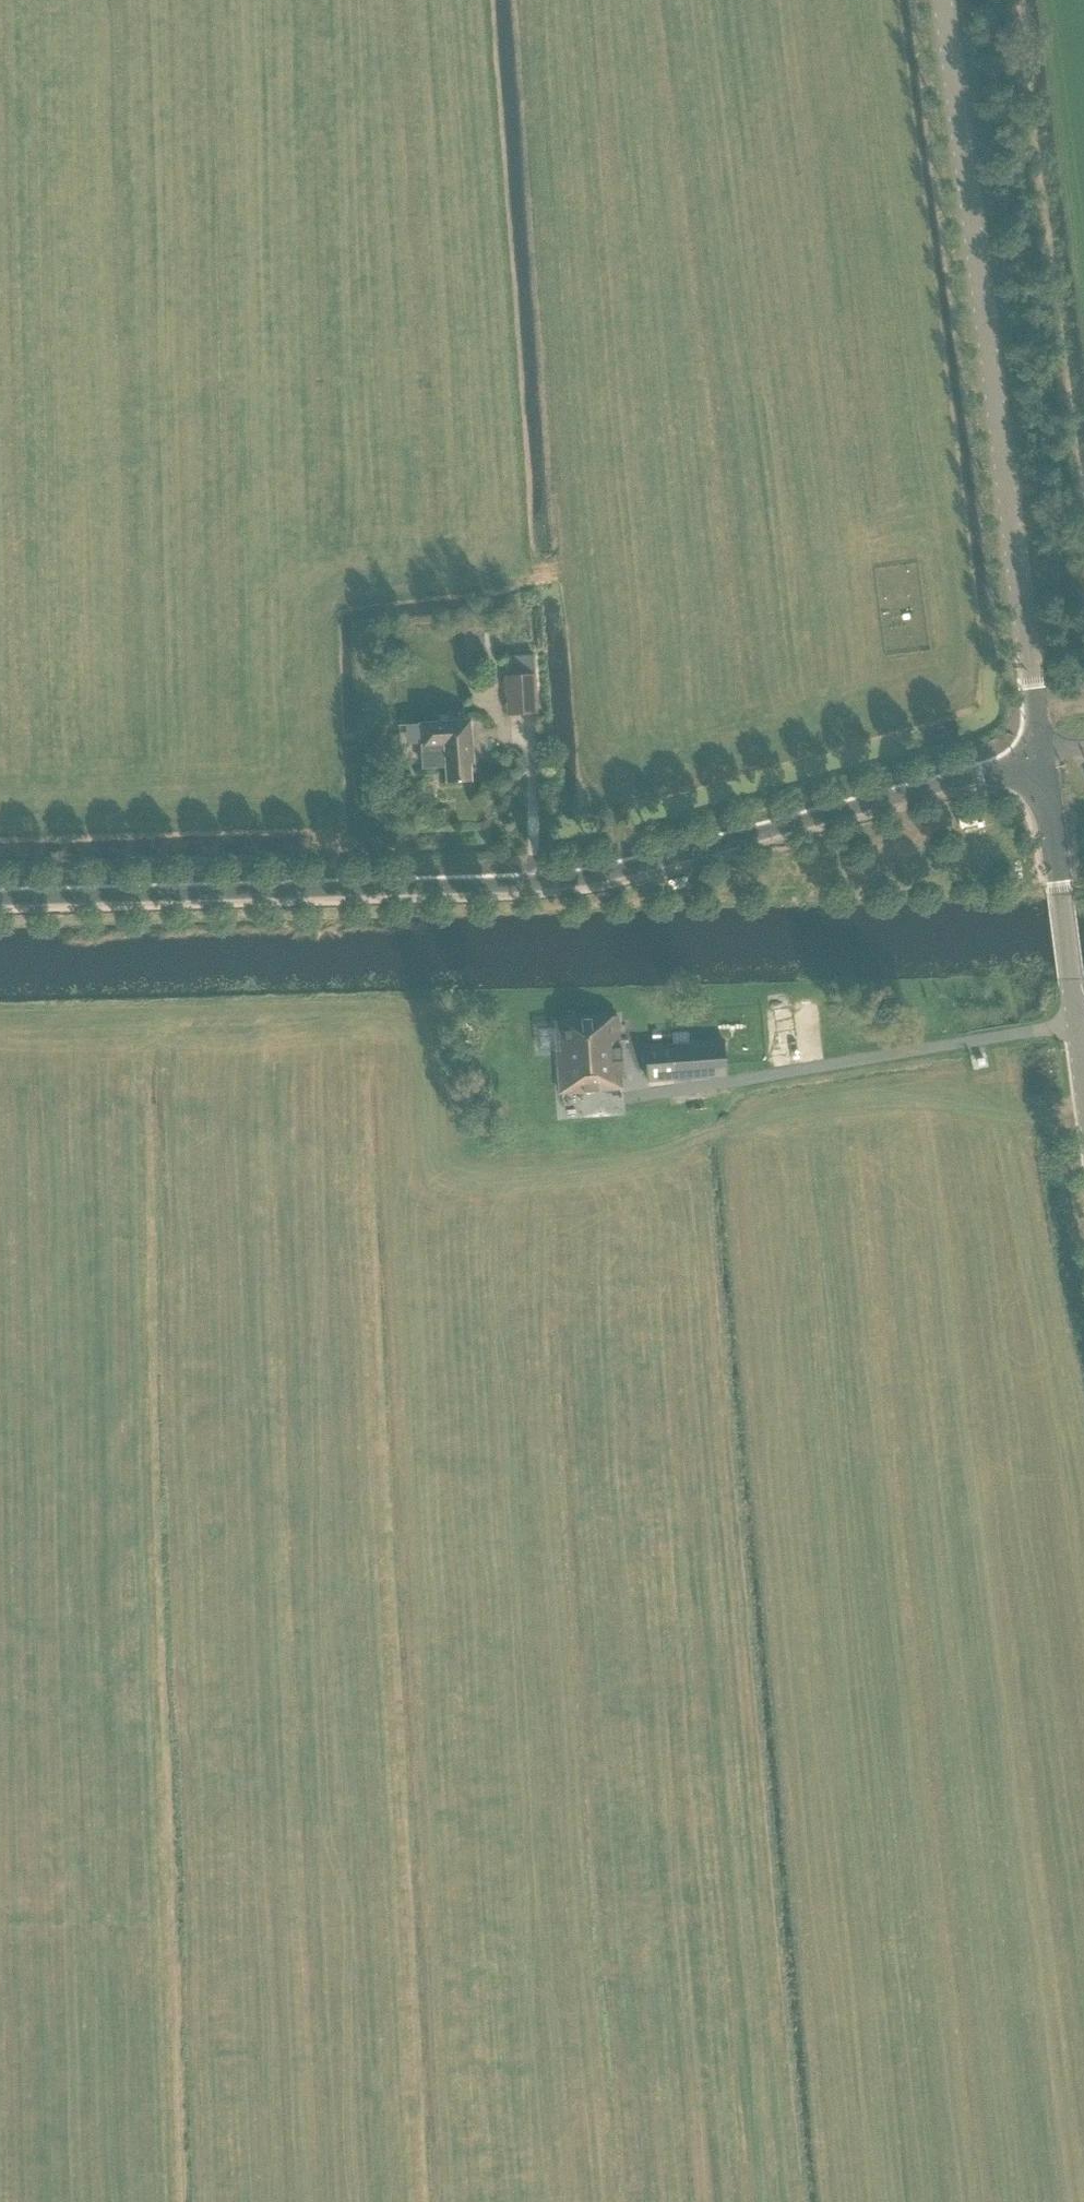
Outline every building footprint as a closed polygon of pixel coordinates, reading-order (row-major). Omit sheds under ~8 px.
[(506,675),(508,716),(536,715),(534,674),(535,674),(535,654),(506,656),(506,675)] [(421,724),(422,746),(424,768),(446,766),(448,783),(472,781),(467,720),(421,724)] [(561,1093),(624,1089),(619,1017),(556,1021),(561,1093)] [(683,1032),(644,1035),(648,1082),(728,1076),(725,1038),(684,1041),(683,1032)]
